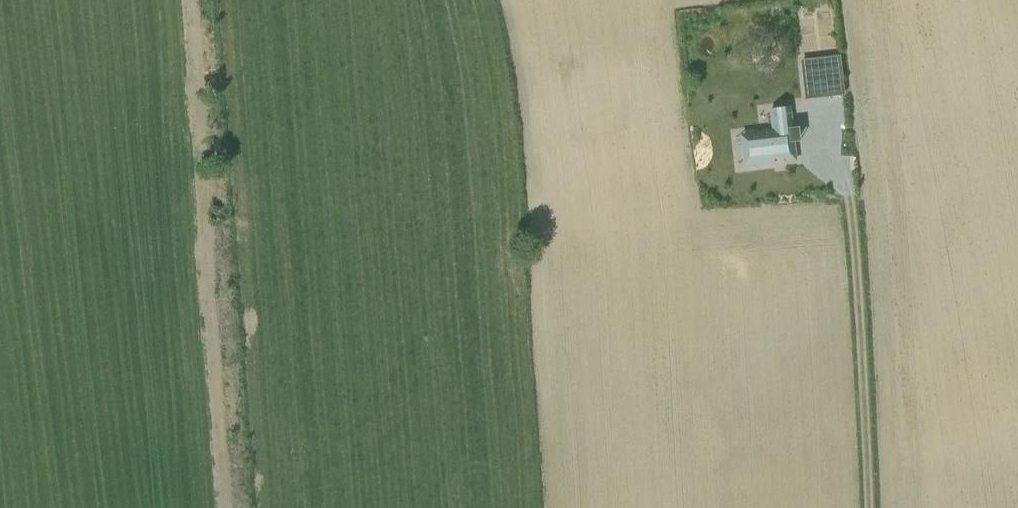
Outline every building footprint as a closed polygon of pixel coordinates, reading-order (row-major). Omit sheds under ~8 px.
[(804,80),(824,78),(826,96),(842,94),(838,57),(802,62),(804,80)] [(773,130),(750,133),(741,136),(744,165),(754,165),(774,163),(773,159),(784,158),(785,162),(795,160),(793,142),(797,142),(795,128),(791,128),(789,108),(770,110),(773,130)]
